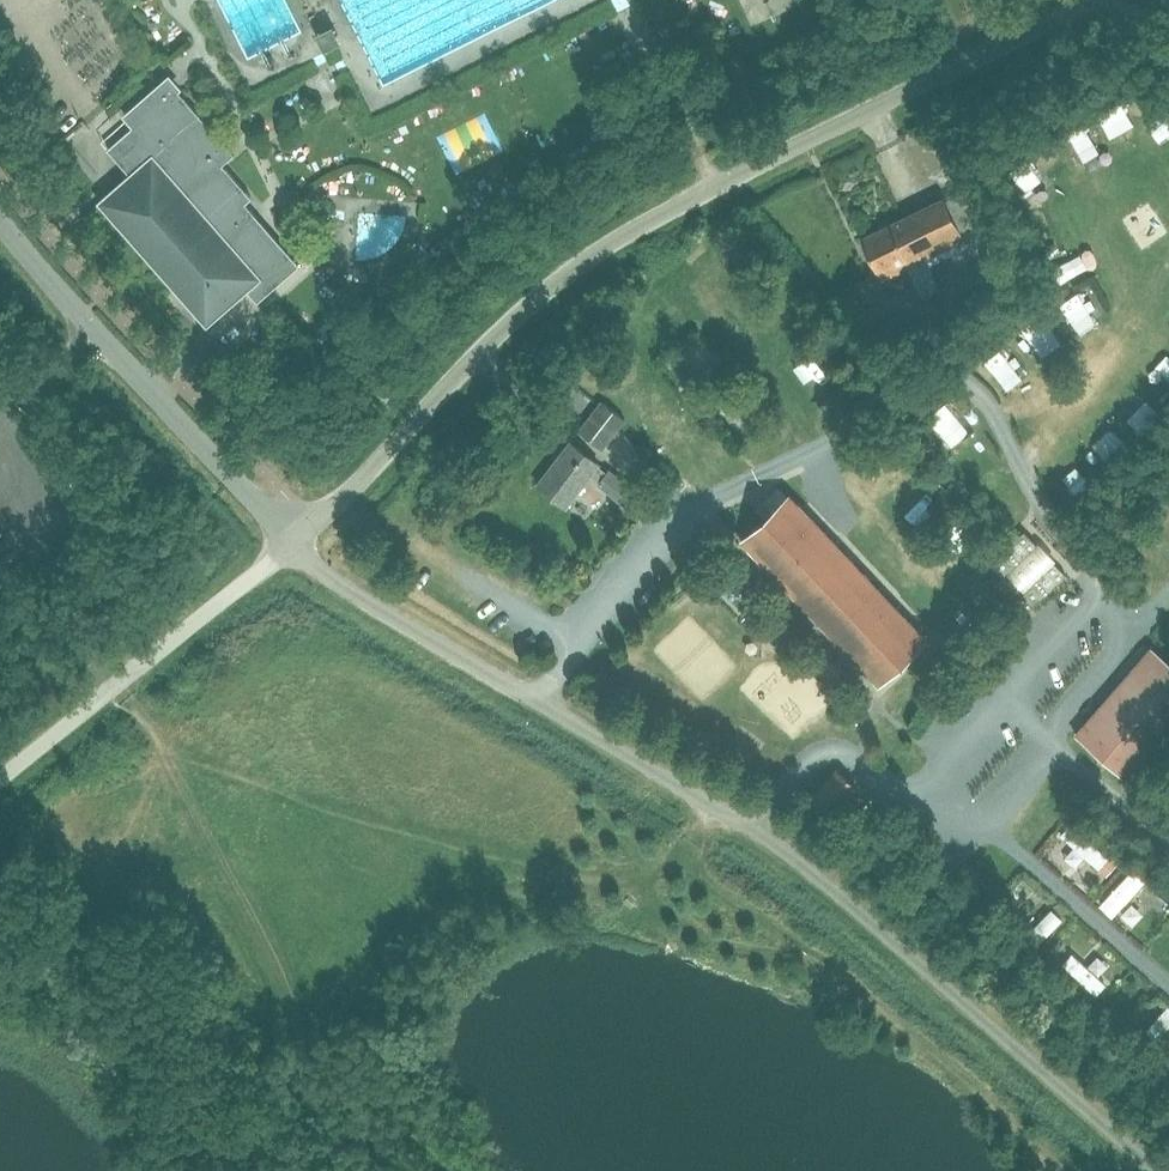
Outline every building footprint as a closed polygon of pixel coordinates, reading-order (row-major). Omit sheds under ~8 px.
[(307,43),(329,42),(328,26),(306,27),(307,43)] [(130,173),(98,201),(208,325),(248,290),(258,302),(300,265),(246,203),(252,197),(223,164),(235,154),(206,121),(177,88),(176,89),(168,81),(129,115),(136,123),(130,129),(108,148),(130,173)] [(452,123),(423,136),(441,175),(469,162),(452,123)] [(925,262),(964,243),(942,198),(859,237),(877,274),(907,259),(925,297),(939,291),(925,262)] [(1058,282),(1081,271),(1071,251),(1048,262),(1058,282)] [(759,284),(754,289),(762,298),(767,293),(759,284)] [(1023,353),(1045,345),(1033,314),(1012,321),(1023,353)] [(673,360),(687,378),(713,358),(699,340),(673,360)] [(811,343),(799,353),(814,371),(826,360),(811,343)] [(697,374),(685,383),(693,393),(705,384),(697,374)] [(578,429),(604,449),(627,419),(602,399),(578,429)] [(1111,423),(1135,433),(1144,411),(1120,401),(1111,423)] [(707,403),(698,411),(705,420),(715,412),(707,403)] [(625,503),(637,488),(632,484),(620,475),(611,468),(607,473),(598,466),(601,462),(572,440),(539,483),(568,505),(592,473),(602,481),(600,483),(625,503)] [(628,465),(620,475),(632,484),(639,474),(628,465)] [(914,483),(895,498),(908,515),(927,500),(914,483)] [(879,680),(926,634),(790,494),(742,540),(879,680)] [(1033,607),(1066,575),(1053,561),(1049,566),(1033,549),(1037,545),(1024,532),(991,563),(1004,577),(997,584),(1013,600),(1020,593),(1033,607)] [(1152,647),(1076,734),(1130,781),(1168,736),(1168,662),(1152,647)] [(1107,851),(1072,820),(1061,832),(1096,864),(1107,851)] [(1111,852),(1098,867),(1106,874),(1120,859),(1111,852)] [(1147,889),(1130,873),(1104,900),(1121,917),(1147,889)] [(1059,925),(1043,912),(1017,943),(1033,956),(1059,925)] [(1161,943),(1168,951),(1168,934),(1161,943)] [(1060,940),(1049,951),(1057,958),(1068,947),(1060,940)] [(1076,951),(1060,967),(1092,999),(1108,983),(1076,951)] [(1143,1033),(1157,1047),(1168,1034),(1168,1011),(1166,1008),(1143,1033)]
